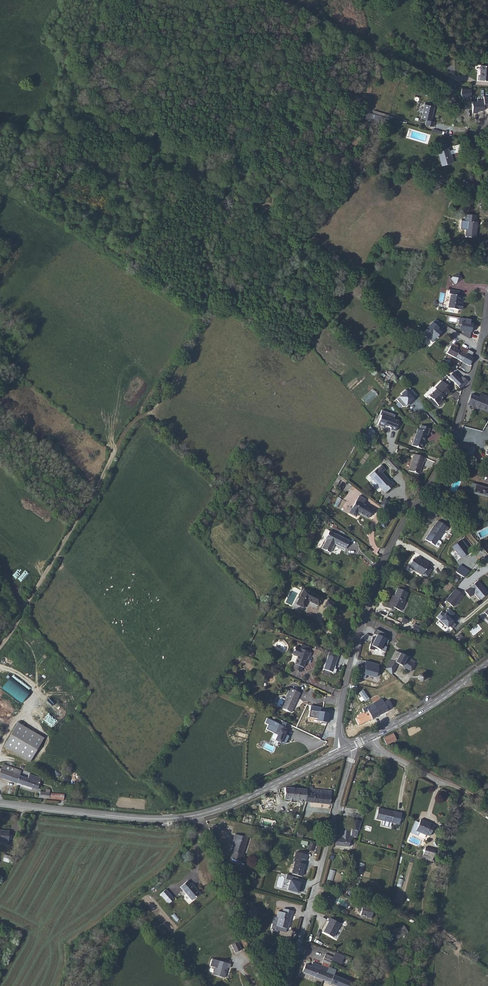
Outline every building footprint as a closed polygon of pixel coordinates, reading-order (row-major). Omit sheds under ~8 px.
[(478,80),(487,81),(487,66),(480,65),(480,76),(478,76),(478,80)] [(471,89),(461,88),(460,94),(463,99),(470,97),(471,89)] [(477,111),(483,110),(483,107),(483,100),(477,100),(477,101),(472,101),(472,113),(477,113),(477,111)] [(431,121),(434,106),(429,105),(424,104),(421,119),(426,120),(425,125),(433,127),(434,121),(431,121)] [(373,111),(372,113),(388,118),(391,119),(391,116),(373,111)] [(372,113),(371,113),(370,120),(386,125),(388,118),(372,113)] [(436,147),(441,164),(448,162),(448,163),(453,162),(451,154),(461,151),(459,144),(453,146),(454,149),(448,151),(446,144),(436,147)] [(466,199),(460,197),(457,203),(456,205),(463,208),(466,199)] [(476,215),(465,213),(464,220),(467,221),(466,229),(465,236),(475,237),(477,222),(476,221),(476,215)] [(459,274),(451,278),(455,284),(462,279),(460,275),(459,274)] [(459,292),(451,290),(449,290),(448,294),(449,294),(450,295),(448,308),(460,310),(461,305),(459,304),(461,296),(458,296),(459,292)] [(473,320),(459,318),(458,324),(461,324),(460,329),(464,330),(463,331),(462,334),(469,339),(473,320)] [(438,328),(442,324),(435,320),(432,323),(426,330),(429,332),(425,337),(432,343),(437,337),(438,338),(442,334),(438,331),(437,330),(438,328)] [(473,358),(465,354),(468,350),(461,347),(459,351),(456,349),(457,346),(454,344),(452,347),(450,346),(446,353),(469,366),(473,358)] [(452,373),(448,377),(460,389),(468,381),(462,377),(459,380),(452,373)] [(441,400),(449,391),(445,388),(447,386),(442,381),(434,388),(436,389),(429,396),(438,406),(443,402),(441,400)] [(411,403),(415,400),(413,398),(417,395),(411,389),(408,392),(405,390),(401,393),(402,395),(397,400),(403,406),(405,406),(407,405),(410,402),(411,403)] [(468,403),(487,411),(487,396),(486,400),(479,398),(470,395),(468,403)] [(395,415),(381,410),(380,415),(381,416),(378,425),(384,427),(384,426),(391,428),(390,430),(395,431),(399,421),(393,419),(395,415)] [(417,429),(412,446),(421,449),(426,436),(427,437),(430,429),(421,425),(419,430),(417,429)] [(370,427),(365,431),(368,434),(373,441),(378,437),(370,427)] [(373,441),(368,434),(364,437),(369,442),(371,444),(374,441),(373,441)] [(456,449),(469,453),(471,447),(471,446),(458,442),(456,449)] [(414,454),(409,471),(419,474),(423,462),(424,462),(425,458),(414,454)] [(399,469),(389,458),(385,461),(395,472),(399,469)] [(394,485),(391,481),(390,482),(381,473),(385,470),(381,466),(378,469),(377,469),(369,476),(382,490),(382,489),(385,493),(394,485)] [(342,478),(338,475),(332,485),(335,487),(340,479),(342,478)] [(471,483),(469,492),(487,497),(487,488),(471,483)] [(365,500),(359,496),(349,513),(355,517),(358,513),(368,518),(373,510),(363,504),(365,500)] [(389,502),(385,499),(380,505),(384,508),(389,502)] [(433,526),(425,539),(435,545),(438,540),(444,530),(447,527),(437,521),(434,526),(433,526)] [(345,549),(349,541),(329,531),(325,539),(326,540),(321,549),(330,553),(334,544),(345,549)] [(461,558),(468,553),(466,550),(468,548),(461,539),(452,547),(461,558)] [(412,559),(408,567),(422,575),(423,574),(427,567),(429,564),(424,562),(416,557),(414,560),(412,559)] [(469,571),(460,565),(456,571),(465,577),(469,571)] [(427,567),(423,574),(427,577),(431,570),(427,567)] [(474,594),(479,600),(487,593),(485,590),(484,589),(483,588),(483,587),(477,581),(465,591),(470,597),(474,594)] [(391,599),(389,599),(386,607),(391,609),(392,607),(395,609),(400,611),(405,601),(404,601),(407,593),(397,588),(394,596),(392,600),(391,599)] [(323,598),(304,589),(296,604),(303,608),(307,600),(319,606),(323,598)] [(455,589),(450,595),(458,602),(463,596),(455,589)] [(450,595),(445,600),(453,607),(458,602),(450,595)] [(327,600),(325,604),(327,605),(326,607),(333,611),(336,604),(327,600)] [(447,627),(449,626),(452,629),(456,625),(452,622),(453,621),(450,618),(454,614),(448,608),(444,613),(442,611),(436,617),(447,627)] [(418,633),(420,626),(415,624),(412,631),(418,633)] [(376,634),(371,645),(385,652),(388,640),(385,633),(376,629),(374,633),(376,634)] [(297,656),(294,664),(295,664),(303,667),(307,656),(309,657),(311,653),(309,652),(300,649),(295,647),(292,654),(297,656)] [(338,654),(329,651),(323,669),(335,673),(336,670),(334,669),(338,654)] [(395,651),(390,660),(398,664),(411,671),(415,665),(413,664),(415,661),(395,651)] [(398,664),(390,660),(385,669),(392,674),(398,664)] [(362,673),(374,677),(378,665),(365,661),(364,666),(365,666),(362,673)] [(280,708),(291,713),(300,693),(290,688),(284,699),(281,698),(279,698),(277,704),(277,706),(281,707),(280,708)] [(388,711),(382,699),(366,707),(368,710),(364,712),(357,716),(358,717),(355,719),(358,725),(372,718),(372,719),(388,711)] [(322,708),(310,706),(309,717),(319,718),(318,722),(329,723),(330,712),(322,711),(322,708)] [(288,729),(267,718),(265,723),(269,725),(266,729),(274,733),(277,735),(275,740),(280,743),(281,742),(285,744),(289,736),(284,734),(285,732),(286,732),(288,729)] [(4,747),(29,762),(44,738),(18,723),(4,747)] [(396,740),(393,733),(383,738),(386,745),(396,740)] [(3,764),(1,769),(19,775),(21,770),(3,764)] [(0,772),(0,778),(32,788),(32,787),(37,789),(41,778),(29,774),(28,778),(19,775),(1,769),(0,772)] [(284,800),(305,802),(307,789),(285,787),(284,800)] [(308,789),(307,788),(307,789),(305,802),(330,804),(331,791),(312,789),(308,789)] [(45,792),(39,791),(38,798),(63,800),(64,794),(56,793),(49,792),(50,790),(46,789),(45,792)] [(378,808),(376,819),(383,820),(382,825),(390,827),(391,822),(399,824),(401,814),(378,808)] [(361,821),(354,819),(351,829),(352,829),(350,836),(356,837),(358,831),(361,821)] [(415,831),(419,832),(426,835),(430,836),(434,826),(430,824),(420,820),(419,823),(415,831)] [(418,836),(419,832),(415,831),(419,823),(416,821),(411,833),(418,836)] [(336,837),(335,846),(349,847),(349,839),(350,830),(341,829),(340,838),(336,837)] [(8,842),(9,831),(0,830),(0,841),(8,842)] [(235,839),(233,846),(231,851),(232,852),(230,858),(242,862),(244,855),(242,855),(247,838),(235,834),(234,838),(235,839)] [(440,851),(425,847),(422,859),(432,861),(433,857),(438,858),(440,851)] [(307,855),(296,852),(294,862),(295,862),(294,866),(292,873),(292,874),(302,877),(305,864),(303,864),(304,860),(306,860),(307,855)] [(10,856),(4,854),(2,861),(9,863),(10,856)] [(286,879),(290,880),(287,890),(298,893),(301,882),(297,881),(298,877),(287,874),(286,879)] [(187,881),(180,887),(183,890),(183,891),(191,901),(199,894),(190,884),(187,881)] [(160,894),(165,900),(171,895),(165,889),(160,894)] [(165,900),(168,904),(174,899),(171,895),(165,900)] [(346,907),(349,901),(337,896),(334,903),(346,907)] [(365,901),(357,900),(356,902),(359,903),(357,910),(361,911),(360,915),(366,916),(366,917),(371,918),(374,904),(365,901)] [(276,930),(278,930),(285,932),(286,929),(287,929),(291,915),(292,915),(293,911),(283,909),(282,912),(278,911),(276,917),(278,918),(276,925),(274,925),(273,929),(271,928),(270,930),(273,931),(272,933),(275,934),(276,930)] [(340,924),(330,918),(328,921),(328,922),(323,932),(333,937),(340,924)] [(407,932),(403,925),(393,932),(397,938),(407,932)] [(241,950),(238,942),(231,945),(235,953),(241,950)] [(333,957),(331,960),(341,964),(344,957),(335,953),(333,957)] [(325,954),(322,961),(323,962),(330,964),(331,960),(333,957),(325,954)] [(229,968),(230,964),(212,959),(210,966),(215,967),(213,975),(224,978),(227,967),(229,968)] [(336,985),(352,985),(353,984),(338,977),(339,974),(335,972),(335,971),(328,968),(330,964),(323,962),(321,966),(313,962),(311,966),(305,964),(302,972),(336,985)]
